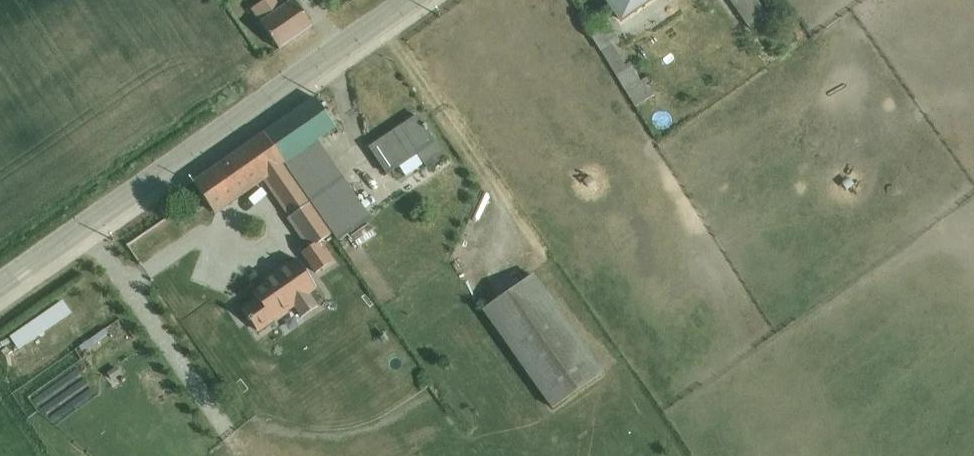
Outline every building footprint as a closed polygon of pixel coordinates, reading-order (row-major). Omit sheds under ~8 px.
[(260,23),(279,50),(312,27),(293,0),(292,0),(280,8),(275,0),(265,0),(263,1),(273,15),(260,23)] [(621,22),(653,0),(606,0),(621,22)] [(749,29),(768,15),(758,0),(729,0),(749,29)] [(273,15),(263,1),(251,10),(260,23),(273,15)] [(597,15),(583,24),(636,107),(656,95),(645,78),(640,82),(628,63),(624,66),(611,45),(618,41),(609,26),(605,28),(597,15)] [(262,135),(332,235),(337,242),(371,219),(317,141),(336,128),(315,98),(262,135)] [(643,110),(646,126),(661,122),(658,107),(643,110)] [(417,117),(369,148),(387,175),(399,167),(405,177),(425,163),(429,169),(445,158),(417,117)] [(332,235),(262,135),(193,183),(215,215),(263,181),(310,248),(302,254),(317,274),(336,260),(327,248),(322,251),(317,245),(332,235)] [(161,211),(121,245),(135,261),(175,227),(161,211)] [(369,224),(351,236),(358,247),(376,235),(369,224)] [(255,299),(242,308),(260,332),(295,307),(302,316),(319,304),(311,293),(317,289),(295,258),(264,280),(267,285),(252,295),(255,299)] [(533,274),(481,311),(551,410),(603,373),(533,274)] [(71,342),(84,364),(94,358),(85,342),(99,334),(95,328),(71,342)]
